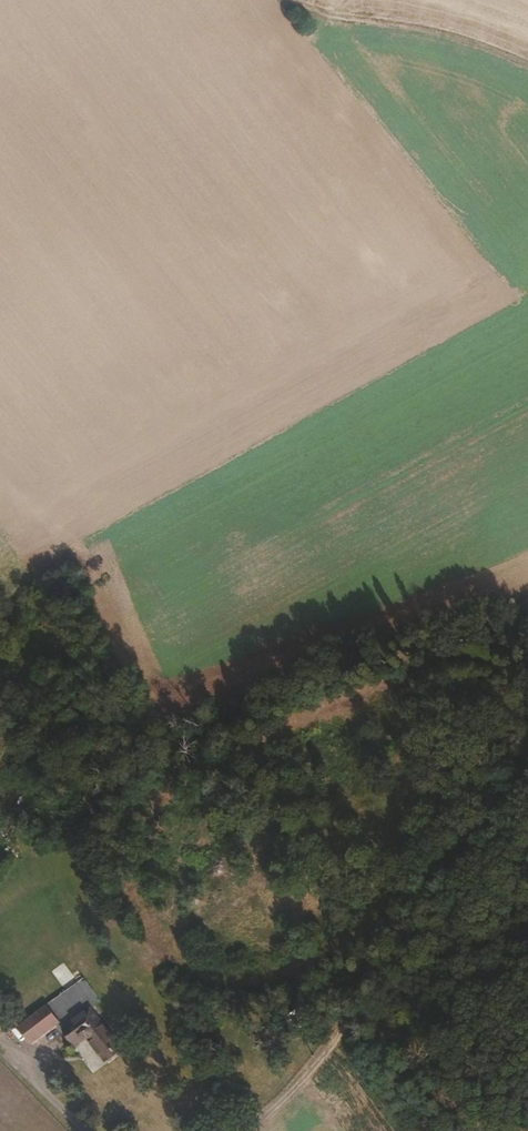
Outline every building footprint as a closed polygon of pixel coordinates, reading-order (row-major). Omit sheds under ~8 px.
[(54,1000),(19,1029),(31,1045),(48,1032),(58,1025),(75,1046),(84,1040),(88,1040),(103,1059),(119,1048),(90,1010),(95,1006),(77,983),(54,1000)] [(297,1011),(308,1023),(311,1021),(300,1008),(297,1011)] [(308,1023),(297,1011),(290,1016),(301,1029),(308,1023)] [(122,1051),(119,1048),(103,1059),(106,1063),(122,1051)]
